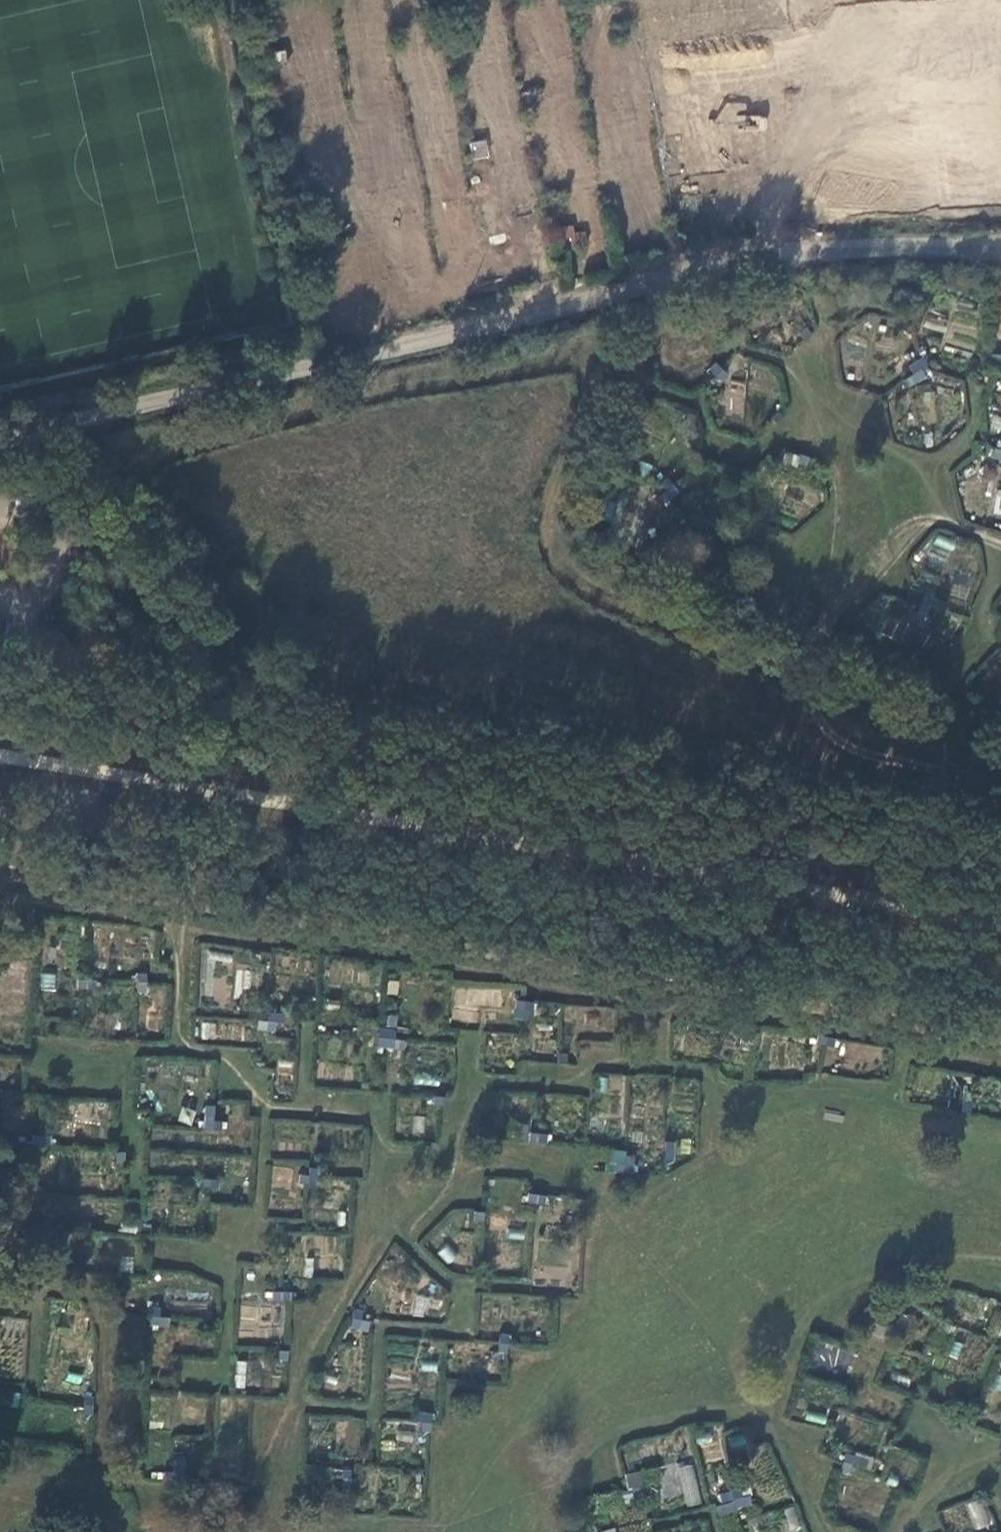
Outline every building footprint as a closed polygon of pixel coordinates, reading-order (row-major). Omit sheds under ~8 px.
[(486,139),(469,143),(474,160),(490,156),(486,139)] [(795,331),(803,340),(810,334),(803,326),(795,331)] [(907,368),(913,377),(924,376),(929,366),(923,357),(912,358),(907,368)] [(705,367),(719,382),(727,376),(713,360),(705,367)] [(741,416),(748,384),(732,380),(725,412),(741,416)] [(1000,431),(1000,418),(992,417),(991,429),(1000,431)] [(794,463),(804,466),(807,456),(798,453),(794,463)] [(655,491),(663,499),(673,496),(676,486),(669,478),(658,481),(655,491)] [(936,540),(923,561),(936,569),(947,545),(936,540)] [(916,613),(924,615),(931,595),(922,593),(916,613)] [(35,965),(4,956),(0,970),(0,998),(5,999),(9,988),(27,994),(35,965)] [(133,986),(142,986),(142,966),(134,965),(133,986)] [(73,982),(93,983),(93,973),(73,972),(73,982)] [(41,973),(41,990),(55,990),(55,973),(41,973)] [(515,1020),(533,1022),(534,1002),(516,1001),(515,1020)] [(262,1022),(272,1023),(273,1014),(282,1014),(283,1003),(264,1002),(262,1022)] [(738,1022),(748,1023),(749,1014),(739,1013),(738,1022)] [(370,1038),(381,1039),(382,1018),(371,1017),(370,1038)] [(382,1018),(381,1039),(391,1039),(393,1019),(382,1018)] [(806,1033),(826,1036),(828,1026),(807,1022),(806,1033)] [(552,1053),(561,1053),(562,1043),(552,1043),(552,1053)] [(598,1091),(620,1091),(620,1076),(598,1075),(598,1091)] [(428,1093),(439,1093),(439,1085),(428,1085),(428,1093)] [(960,1103),(972,1104),(973,1091),(960,1090),(960,1103)] [(184,1109),(197,1109),(198,1096),(185,1095),(184,1109)] [(203,1131),(224,1133),(224,1122),(204,1120),(203,1131)] [(29,1137),(50,1138),(50,1128),(30,1127),(29,1137)] [(529,1143),(550,1145),(551,1134),(530,1133),(529,1143)] [(666,1161),(675,1161),(676,1142),(666,1142),(666,1161)] [(615,1173),(634,1174),(635,1157),(616,1156),(615,1173)] [(299,1185),(319,1186),(320,1166),(310,1166),(309,1175),(300,1174),(299,1185)] [(17,1187),(32,1187),(33,1177),(17,1176),(17,1187)] [(201,1188),(221,1189),(222,1179),(201,1178),(201,1188)] [(528,1203),(548,1204),(549,1195),(528,1194),(528,1203)] [(474,1221),(484,1222),(485,1211),(475,1211),(474,1221)] [(78,1234),(87,1234),(88,1214),(79,1213),(78,1234)] [(271,1301),(292,1302),(292,1292),(272,1291),(271,1301)] [(414,1295),(413,1316),(428,1316),(429,1295),(414,1295)] [(929,1316),(938,1319),(942,1309),(933,1306),(929,1316)] [(151,1328),(161,1329),(162,1309),(152,1308),(151,1328)] [(354,1320),(362,1320),(363,1311),(354,1310),(354,1320)] [(877,1322),(897,1329),(900,1320),(881,1313),(877,1322)] [(495,1341),(505,1341),(506,1321),(496,1321),(495,1341)] [(799,1360),(811,1364),(821,1331),(810,1327),(799,1360)] [(280,1360),(290,1361),(290,1351),(281,1350),(280,1360)] [(235,1361),(235,1387),(245,1387),(245,1361),(235,1361)] [(309,1385),(320,1387),(321,1378),(312,1378),(309,1385)] [(84,1419),(92,1420),(94,1400),(86,1399),(84,1419)] [(419,1421),(428,1421),(429,1400),(420,1400),(419,1421)] [(834,1457),(844,1460),(851,1441),(841,1438),(834,1457)] [(339,1477),(348,1478),(350,1458),(341,1457),(339,1477)] [(700,1505),(695,1463),(678,1465),(683,1507),(700,1505)] [(627,1475),(629,1487),(648,1483),(646,1472),(627,1475)] [(724,1478),(729,1496),(739,1494),(737,1485),(745,1483),(742,1473),(724,1478)] [(973,1529),(989,1525),(984,1499),(968,1502),(973,1529)] [(790,1531),(803,1527),(798,1506),(785,1509),(790,1531)] [(658,1531),(665,1531),(668,1531),(665,1516),(654,1519),(658,1531)]
